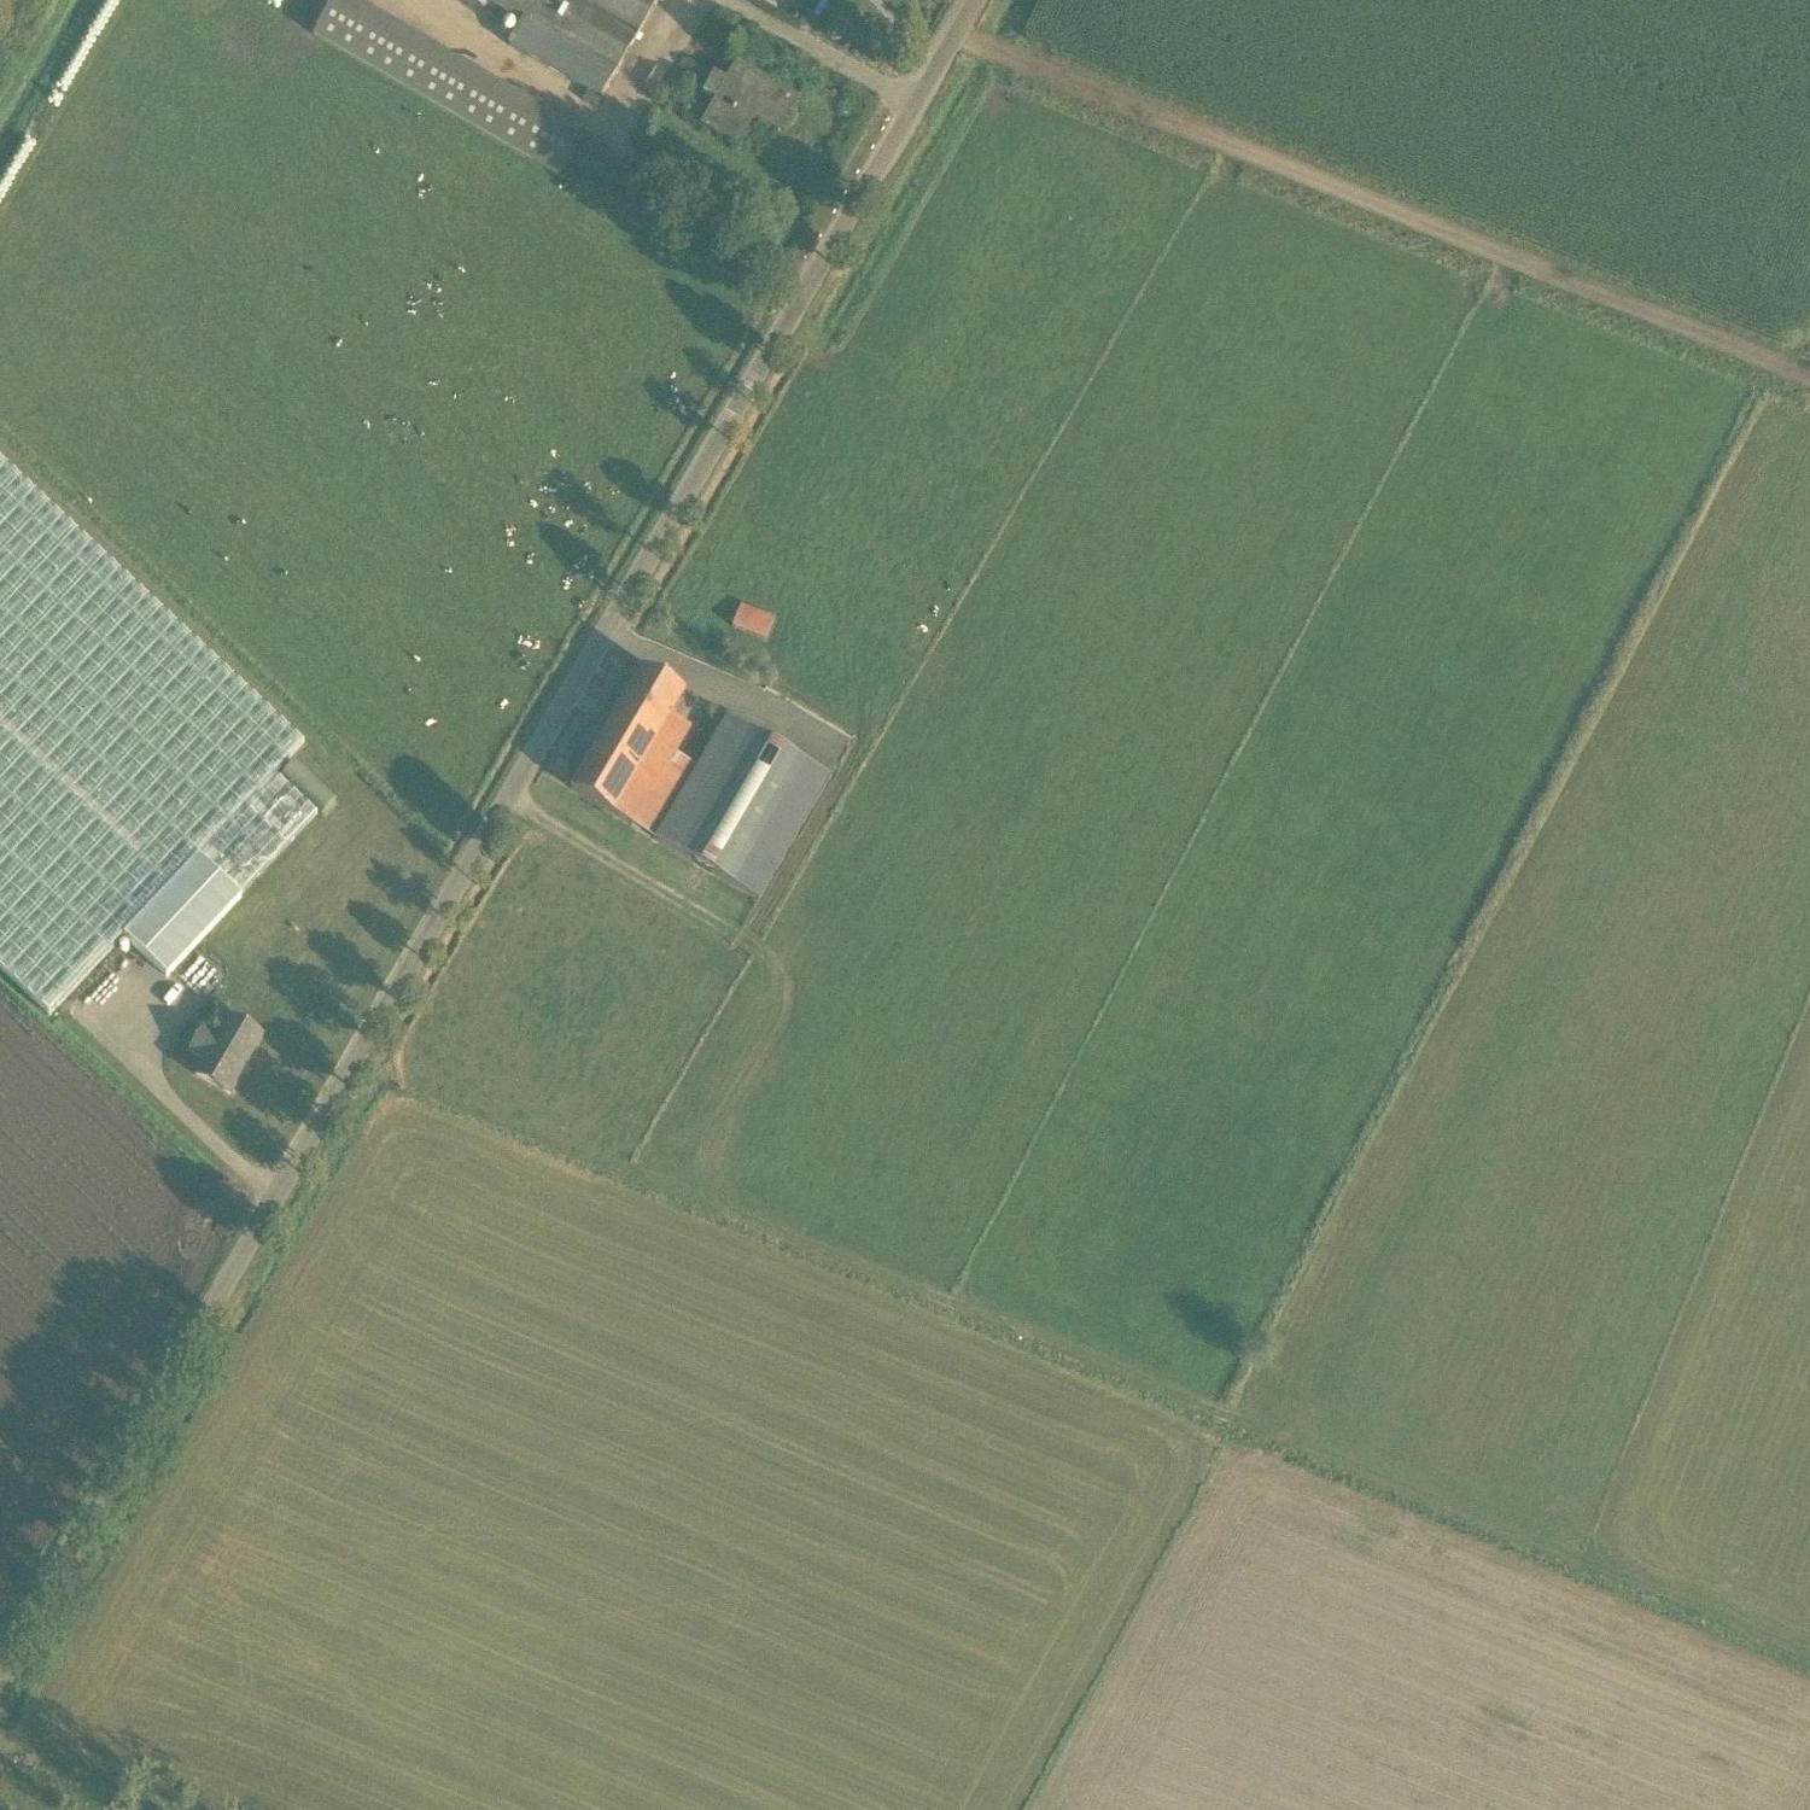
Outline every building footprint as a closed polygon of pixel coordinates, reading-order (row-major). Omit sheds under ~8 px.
[(308,39),(559,172),(583,126),(343,0),(329,0),(308,39)] [(491,3),(523,22),(509,46),(588,92),(602,99),(659,0),(493,0),(491,3)] [(800,22),(800,11),(791,11),(791,22),(800,22)] [(738,67),(728,83),(713,75),(704,93),(719,100),(703,126),(738,146),(759,110),(784,124),(797,101),(738,67)] [(596,109),(602,99),(588,92),(583,101),(596,109)] [(124,938),(198,858),(241,897),(316,817),(274,777),(304,745),(280,724),(0,462),(0,970),(26,994),(50,1017),(124,938)] [(733,628),(755,637),(766,642),(774,620),(742,606),(733,628)] [(633,827),(675,754),(690,729),(666,715),(681,691),(644,669),(572,791),(633,827)] [(728,718),(699,768),(656,841),(759,901),(831,778),(728,718)] [(242,898),(241,897),(198,858),(124,938),(167,978),(242,898)] [(203,1029),(190,1052),(205,1061),(196,1077),(229,1096),(263,1037),(230,1018),(218,1038),(203,1029)]
